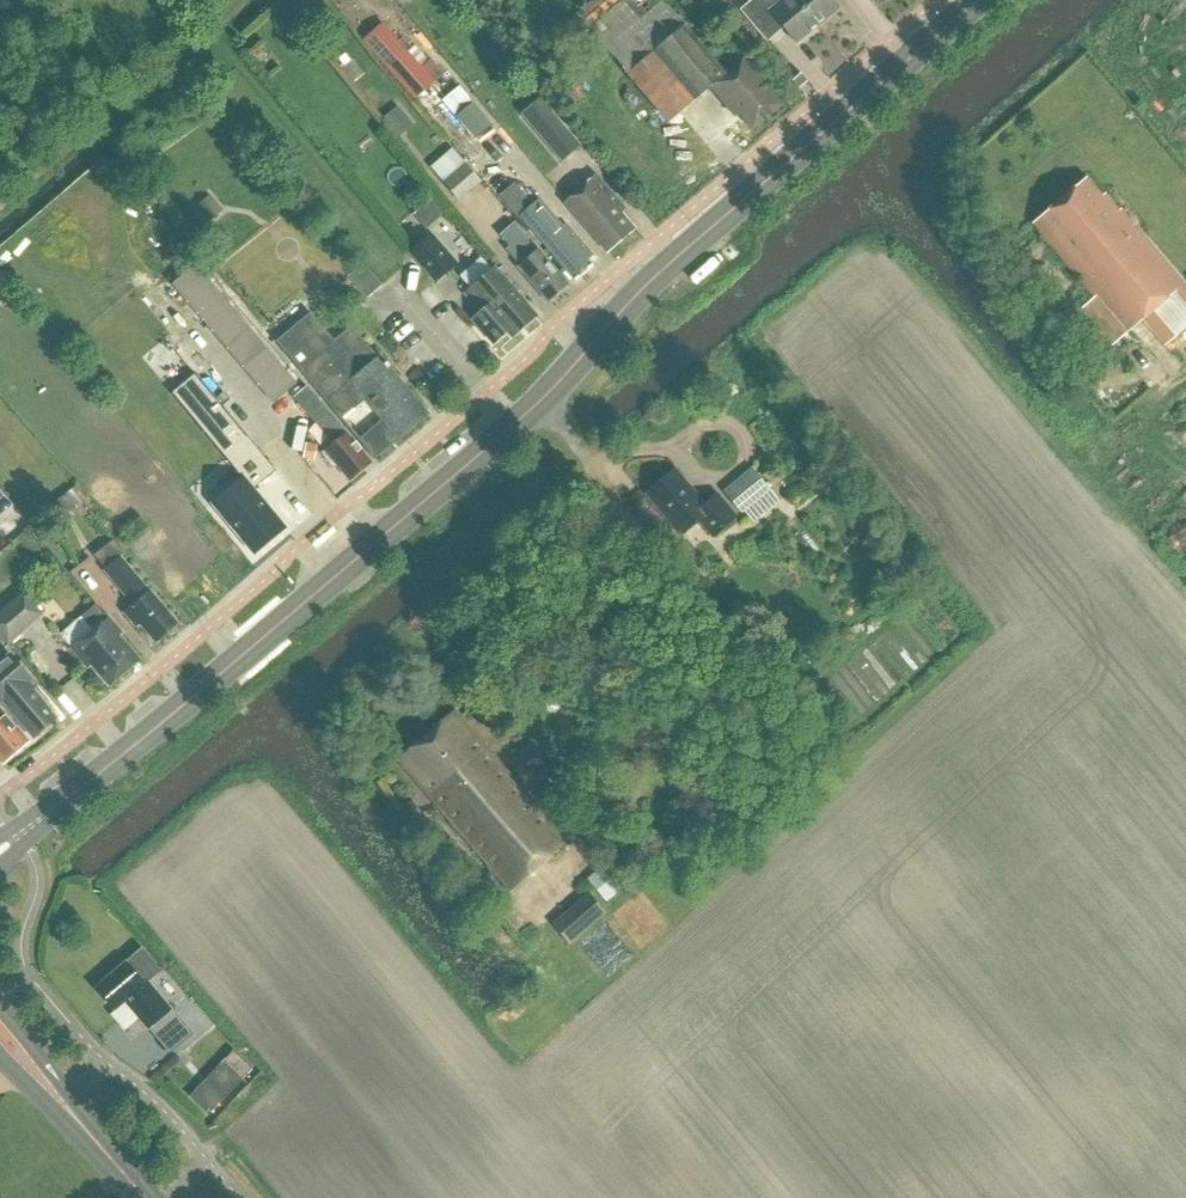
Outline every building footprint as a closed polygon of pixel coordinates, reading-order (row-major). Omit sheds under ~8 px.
[(735,116),(738,113),(752,130),(779,105),(741,61),(725,75),(661,0),(624,0),(620,3),(617,0),(594,0),(576,15),(668,123),(710,88),(735,116)] [(795,44),(817,26),(795,0),(777,0),(779,3),(768,12),(795,44)] [(817,26),(838,8),(831,0),(795,0),(817,26)] [(380,28),(360,46),(411,103),(431,85),(380,28)] [(798,90),(807,82),(800,74),(791,82),(798,90)] [(456,119),(475,142),(494,127),(475,103),(456,119)] [(398,131),(408,123),(395,108),(385,116),(398,131)] [(549,110),(530,125),(561,162),(580,147),(549,110)] [(449,146),(426,165),(437,178),(460,160),(449,146)] [(441,177),(457,196),(480,177),(464,158),(441,177)] [(515,173),(494,191),(519,220),(535,207),(522,193),(528,188),(515,173)] [(563,203),(606,253),(634,229),(621,213),(625,210),(596,176),(578,190),(563,203)] [(1110,346),(1140,320),(1163,346),(1185,327),(1185,290),(1181,285),(1119,212),(1118,213),(1104,196),(1101,198),(1085,180),(1033,224),(1094,297),(1079,310),(1110,346)] [(209,222),(223,211),(211,195),(196,207),(209,222)] [(422,225),(439,210),(428,198),(411,213),(422,225)] [(586,261),(591,256),(564,225),(561,228),(542,205),(525,220),(544,242),(543,243),(574,280),(591,266),(586,261)] [(534,283),(549,302),(566,287),(548,265),(549,264),(537,250),(531,255),(524,247),(529,243),(513,225),(500,236),(510,248),(507,250),(519,265),(517,266),(532,284),(534,283)] [(431,236),(411,253),(436,282),(456,265),(431,236)] [(172,286),(273,404),(296,385),(195,267),(172,286)] [(512,337),(535,317),(493,269),(482,278),(466,294),(482,312),(473,320),(494,343),(508,332),(512,337)] [(281,310),(287,321),(303,311),(296,300),(281,310)] [(303,318),(276,342),(345,424),(374,460),(390,447),(428,415),(378,356),(377,357),(351,327),(327,347),(303,318)] [(242,479),(211,505),(234,532),(253,555),(271,541),(286,529),(268,508),(254,490),(276,471),(247,438),(195,374),(171,394),(203,432),(242,479)] [(306,387),(294,398),(333,444),(322,454),(332,466),(336,467),(349,481),(371,463),(346,433),(344,430),(344,431),(306,387)] [(680,536),(697,521),(711,538),(735,517),(717,495),(704,506),(674,471),(645,495),(680,536)] [(720,495),(739,518),(768,494),(750,471),(720,495)] [(140,624),(155,642),(177,623),(149,591),(149,592),(120,557),(112,547),(96,560),(104,570),(104,571),(133,605),(125,612),(137,627),(140,624)] [(8,644),(42,615),(23,594),(0,613),(0,635),(8,644)] [(90,665),(109,686),(139,660),(119,636),(122,633),(108,618),(96,604),(81,617),(93,631),(71,649),(87,668),(90,665)] [(26,683),(21,687),(17,682),(26,674),(9,655),(0,663),(0,701),(34,740),(57,719),(26,683)] [(3,764),(6,762),(10,761),(16,756),(17,753),(29,742),(0,709),(0,761),(3,764)] [(456,713),(398,762),(509,891),(567,841),(456,713)] [(589,878),(606,898),(636,872),(618,852),(589,878)] [(605,913),(588,893),(552,924),(569,944),(605,913)] [(148,982),(161,971),(142,949),(126,963),(125,962),(124,963),(124,964),(97,987),(96,987),(95,988),(96,988),(115,1011),(125,1003),(139,1019),(148,1029),(171,1010),(148,982)] [(208,1078),(190,1097),(208,1114),(241,1079),(223,1062),(208,1078)]
